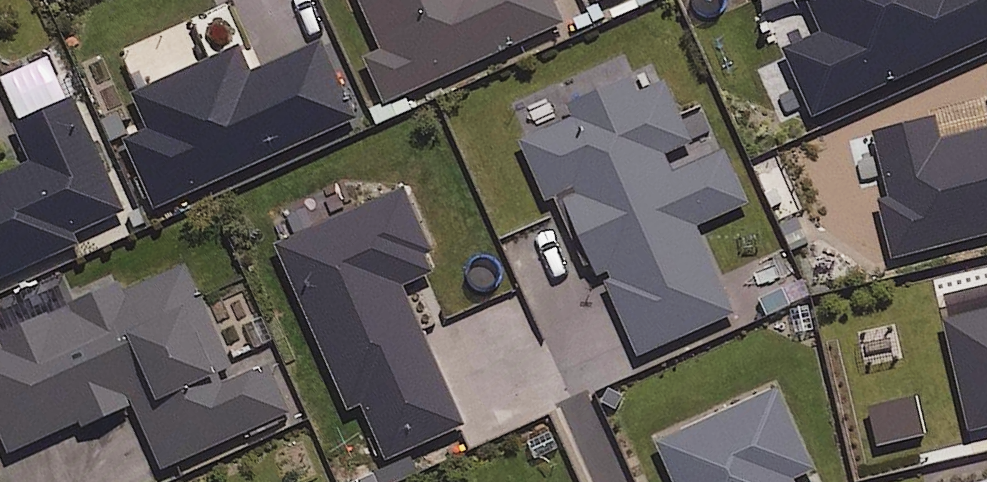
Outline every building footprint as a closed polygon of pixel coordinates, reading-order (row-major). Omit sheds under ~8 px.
[(385,53),(368,61),(389,106),(564,27),(552,0),(361,0),(385,53)] [(825,36),(786,53),(816,120),(986,45),(986,0),(809,0),(825,36)] [(243,47),(137,92),(147,117),(125,126),(157,203),(352,121),(319,44),(254,72),(243,47)] [(695,146),(661,74),(574,110),(578,119),(523,143),(550,204),(557,201),(593,282),(604,277),(641,360),(737,318),(698,230),(753,206),(727,149),(673,172),(667,158),(695,146)] [(871,141),(887,204),(878,206),(891,261),(986,237),(986,94),(954,102),(963,138),(947,142),(942,123),(871,141)] [(0,169),(0,277),(132,221),(81,100),(15,128),(27,158),(0,169)] [(441,274),(405,193),(279,250),(353,414),(365,408),(390,463),(466,429),(403,291),(441,274)] [(13,458),(80,428),(84,440),(140,416),(166,475),(302,416),(272,349),(233,366),(191,268),(128,296),(125,288),(0,343),(0,428),(13,458)] [(945,305),(975,434),(986,431),(986,296),(945,305)] [(779,392),(660,444),(676,481),(799,481),(816,475),(779,392)]
